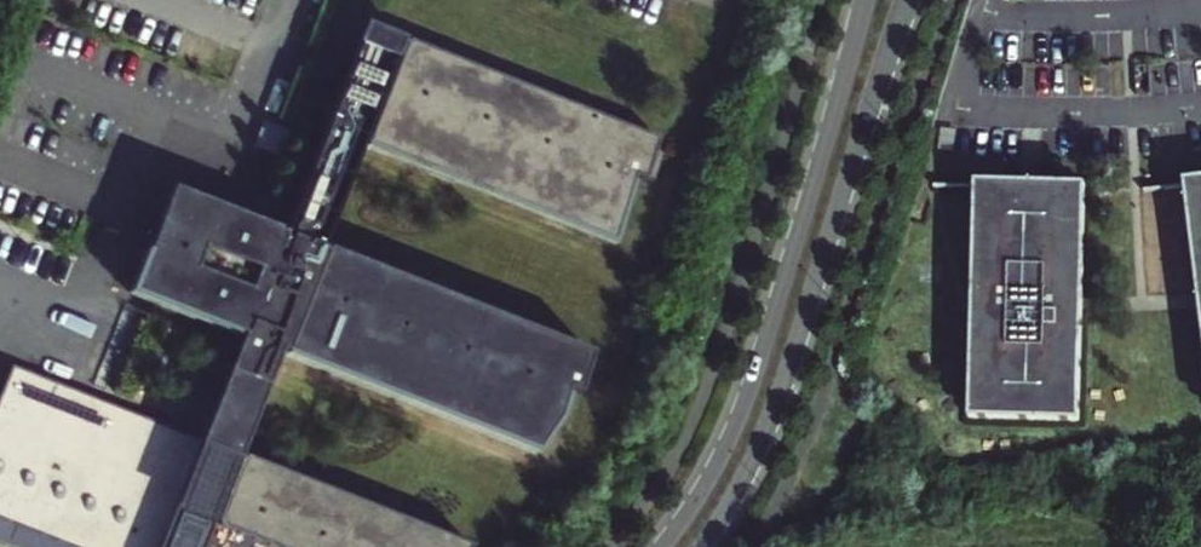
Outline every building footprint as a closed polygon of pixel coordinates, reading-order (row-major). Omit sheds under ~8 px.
[(12,364),(0,396),(0,517),(77,546),(464,546),(470,540),(242,452),(241,455),(236,453),(278,347),(531,445),(554,411),(566,385),(575,387),(589,345),(323,243),(322,245),(318,244),(359,137),(610,234),(634,170),(644,175),(657,134),(362,19),(361,21),(331,9),(290,112),(321,124),(280,230),(276,228),(276,226),(171,185),(130,291),(161,303),(162,302),(241,333),(201,437),(12,364)] [(1189,188),(1200,292),(1200,186),(1189,188)] [(1081,424),(1088,192),(980,188),(973,420),(1081,424)]
